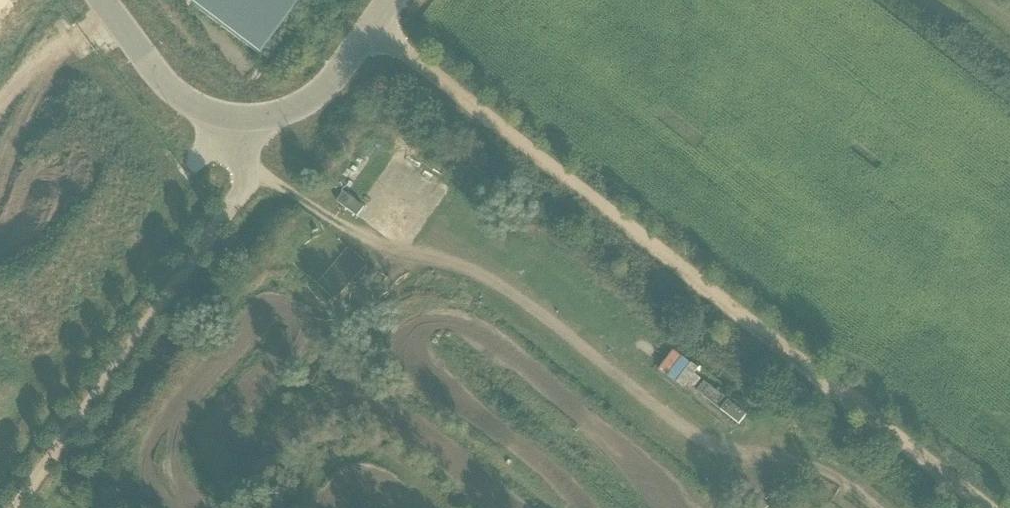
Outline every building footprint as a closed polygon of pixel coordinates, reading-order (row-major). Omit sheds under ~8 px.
[(195,14),(270,63),(312,0),(205,0),(195,14)] [(671,349),(660,369),(691,386),(702,366),(671,349)] [(703,380),(696,390),(741,423),(748,413),(703,380)]
